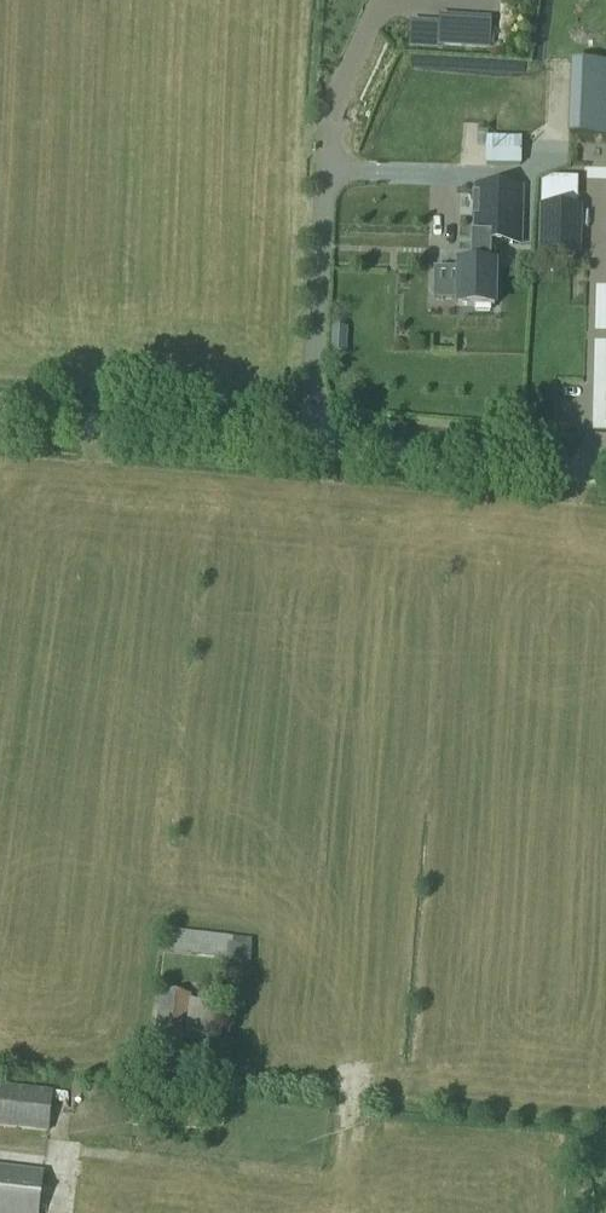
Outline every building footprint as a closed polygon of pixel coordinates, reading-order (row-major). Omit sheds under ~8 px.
[(429,49),(431,22),(411,21),(410,48),(429,49)] [(487,140),(486,165),(522,166),(522,141),(487,140)] [(524,189),(475,187),(473,244),(475,244),(492,245),(523,246),(524,189)] [(542,207),(540,256),(581,257),(582,208),(578,208),(542,207)] [(450,269),(449,287),(458,287),(457,306),(458,306),(475,307),(475,312),(490,312),(490,307),(494,307),(496,267),(491,267),(492,245),(475,244),(474,266),(459,266),(459,269),(450,269)] [(164,955),(249,965),(253,965),(254,941),(167,930),(164,955)] [(159,993),(150,1071),(184,1076),(188,1041),(193,1004),(193,996),(159,993)] [(193,1004),(188,1041),(215,1044),(220,1007),(193,1004)] [(0,1088),(0,1125),(49,1131),(53,1094),(0,1088)] [(44,1173),(0,1167),(0,1212),(39,1212),(44,1173)]
